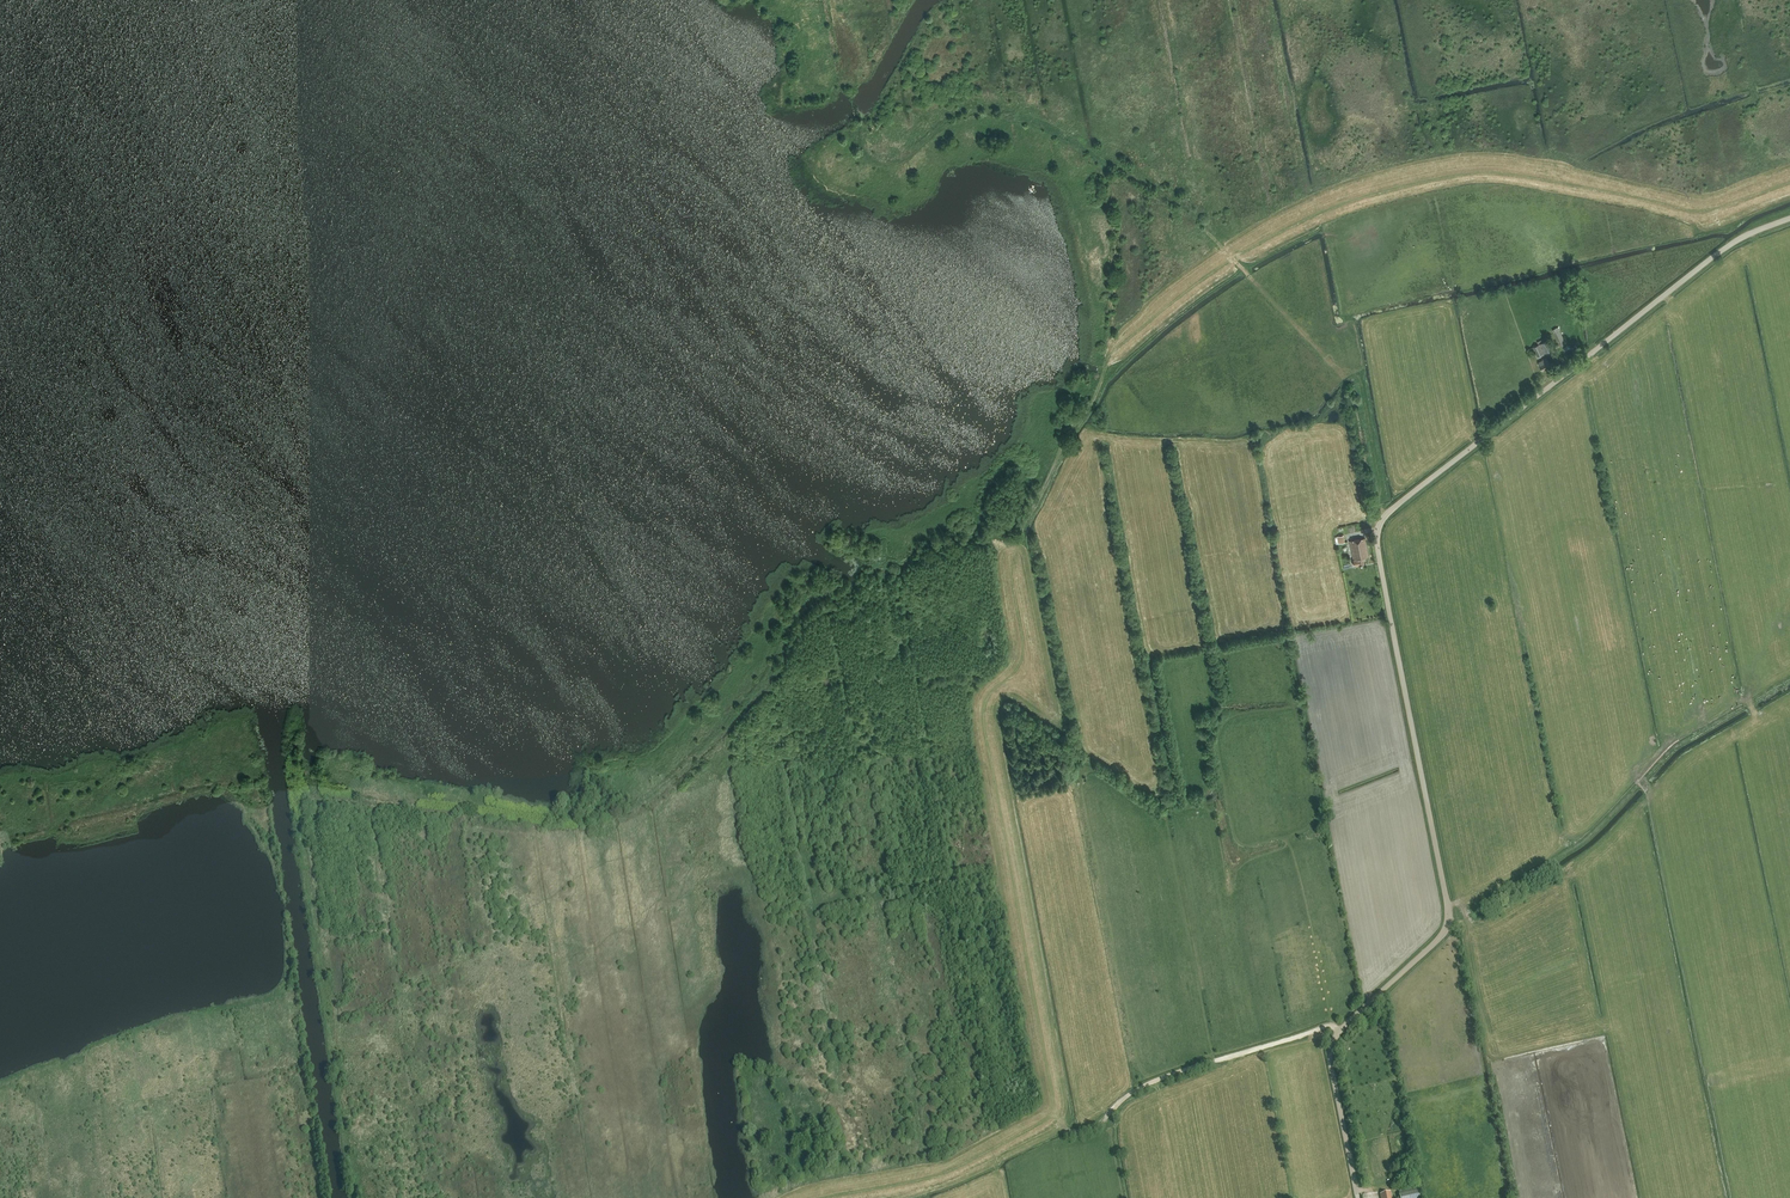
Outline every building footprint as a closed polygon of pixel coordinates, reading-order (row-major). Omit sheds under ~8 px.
[(1560,346),(1566,343),(1558,327),(1552,329),(1560,346)] [(1538,345),(1537,345),(1530,348),(1531,352),(1535,351),(1537,357),(1552,350),(1555,349),(1552,343),(1550,344),(1548,340),(1547,337),(1537,342),(1538,345)] [(1543,370),(1551,366),(1546,357),(1543,359),(1543,360),(1538,362),(1543,370)] [(1365,557),(1368,556),(1364,538),(1350,541),(1353,559),(1354,566),(1357,565),(1357,566),(1364,564),(1364,561),(1366,561),(1365,557)]
